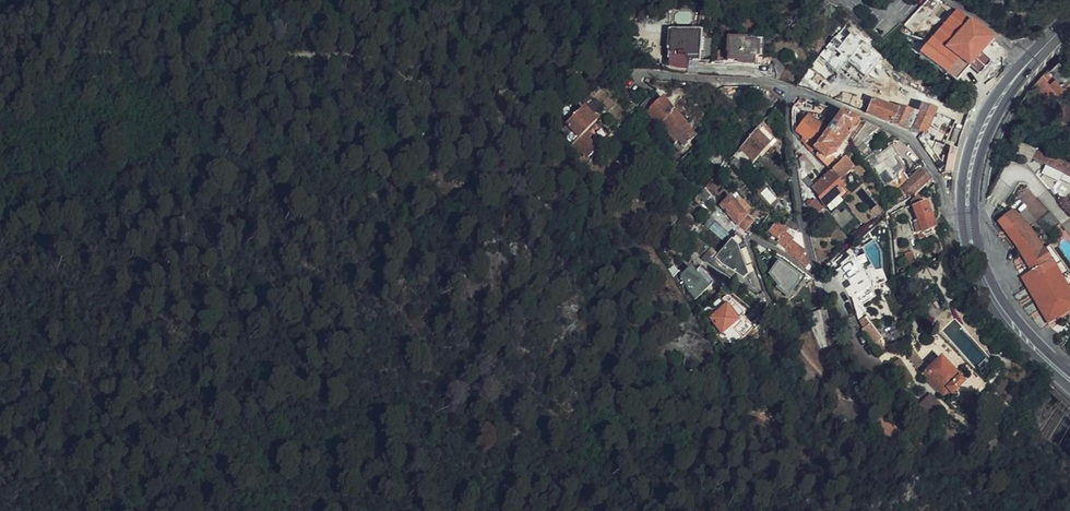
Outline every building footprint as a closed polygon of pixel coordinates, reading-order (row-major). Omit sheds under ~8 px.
[(921,7),(905,25),(913,33),(930,14),(921,7)] [(969,69),(980,54),(993,39),(956,10),(920,54),(958,82),(969,69)] [(846,26),(805,72),(821,86),(861,39),(846,26)] [(687,57),(700,59),(702,30),(670,28),(669,38),(666,38),(666,45),(672,46),(671,52),(687,54),(687,57)] [(725,50),(724,58),(728,59),(728,63),(753,65),(754,57),(757,58),(758,45),(746,44),(746,41),(728,39),(727,50),(725,50)] [(993,65),(980,54),(969,69),(982,79),(993,65)] [(1045,107),(1065,88),(1068,90),(1069,88),(1069,68),(1062,60),(1052,69),(1050,67),(1047,70),(1058,82),(1045,107)] [(1035,117),(1045,107),(1058,82),(1047,70),(1042,76),(1044,77),(1036,88),(1041,91),(1026,107),(1035,117)] [(769,88),(761,87),(752,96),(769,107),(779,97),(769,88)] [(593,99),(590,97),(586,104),(586,105),(586,106),(586,107),(594,114),(602,105),(594,98),(593,99)] [(695,137),(663,99),(649,110),(681,148),(695,137)] [(946,175),(946,171),(946,168),(949,145),(957,128),(939,119),(934,128),(928,125),(932,116),(935,111),(924,106),(920,114),(915,112),(913,113),(899,107),(898,109),(895,108),(894,110),(872,102),(867,114),(882,120),(919,134),(917,141),(933,160),(942,175),(946,175)] [(957,128),(964,113),(940,102),(935,111),(932,116),(939,119),(957,128)] [(587,158),(591,162),(593,159),(590,155),(599,147),(590,138),(586,133),(591,128),(598,121),(585,107),(580,112),(581,113),(570,125),(574,129),(569,134),(575,142),(573,143),(587,158)] [(1060,120),(1069,127),(1069,107),(1060,120)] [(568,123),(570,125),(581,113),(580,112),(580,111),(568,123)] [(647,112),(641,116),(650,128),(656,124),(657,123),(647,112)] [(829,171),(849,147),(843,142),(855,126),(860,121),(842,113),(840,116),(830,128),(814,148),(817,152),(815,155),(829,171)] [(830,128),(840,116),(836,114),(829,123),(830,124),(828,127),(830,128)] [(825,129),(807,115),(796,128),(814,143),(825,129)] [(934,128),(939,119),(932,116),(928,125),(934,128)] [(650,128),(655,134),(660,130),(656,124),(650,128)] [(775,139),(761,124),(756,130),(769,144),(775,139)] [(586,133),(590,138),(595,132),(591,128),(586,133)] [(756,130),(736,151),(748,164),(769,144),(756,130)] [(1035,146),(1031,155),(1069,176),(1069,164),(1035,146)] [(898,156),(891,147),(876,158),(872,153),(866,158),(885,186),(897,177),(894,174),(902,169),(895,159),(898,156)] [(719,167),(725,158),(713,151),(707,159),(719,167)] [(840,190),(844,187),(841,183),(843,182),(841,179),(854,169),(846,160),(813,187),(820,196),(819,197),(825,205),(842,192),(840,190)] [(914,193),(934,179),(929,173),(923,166),(900,184),(909,197),(914,193)] [(814,182),(807,175),(804,178),(809,185),(814,182)] [(876,214),(881,209),(861,186),(855,192),(876,214)] [(848,193),(844,187),(840,190),(842,192),(845,196),(848,193)] [(738,221),(743,225),(749,229),(751,231),(754,227),(750,224),(754,220),(750,217),(744,211),(730,196),(722,204),(726,208),(738,221)] [(925,204),(917,197),(911,201),(918,218),(913,220),(918,233),(922,232),(923,233),(933,229),(925,204)] [(1007,210),(1013,217),(1017,222),(1022,229),(1026,234),(1028,237),(1031,242),(1033,247),(1038,255),(1039,258),(1045,255),(1049,262),(1059,279),(1066,294),(1069,291),(1069,278),(1047,244),(1040,249),(1032,235),(1027,228),(1011,208),(1007,210)] [(996,218),(1016,248),(1032,271),(1022,277),(1047,321),(1069,306),(1069,300),(1066,294),(1059,279),(1049,262),(1045,255),(1039,258),(1038,255),(1033,247),(1031,242),(1028,237),(1026,234),(1022,229),(1017,222),(1013,217),(1007,210),(996,218)] [(706,223),(722,236),(727,230),(711,216),(706,223)] [(666,230),(669,226),(660,220),(657,224),(666,230)] [(1057,243),(1059,242),(1058,240),(1059,238),(1061,237),(1063,237),(1064,238),(1066,237),(1069,244),(1069,237),(1059,222),(1048,229),(1057,243)] [(811,267),(807,260),(808,259),(801,254),(804,250),(792,240),(795,237),(789,231),(784,238),(781,236),(776,241),(783,248),(785,246),(808,267),(809,268),(811,267)] [(749,273),(740,246),(724,263),(744,279),(749,273)] [(909,270),(916,266),(911,250),(904,253),(909,270)] [(703,258),(708,262),(714,257),(709,252),(703,258)] [(866,290),(866,279),(855,260),(836,271),(855,306),(859,304),(855,300),(864,295),(866,290)] [(788,293),(800,278),(779,261),(771,272),(780,283),(778,286),(788,293)] [(872,286),(873,285),(882,283),(886,281),(885,280),(883,274),(881,269),(871,265),(872,286)] [(683,272),(680,266),(673,272),(681,284),(684,282),(690,290),(697,297),(713,284),(701,270),(697,273),(691,266),(683,272)] [(875,295),(866,279),(866,290),(864,295),(855,300),(859,304),(875,295)] [(882,283),(873,285),(880,295),(885,293),(882,283)] [(738,344),(757,327),(751,320),(752,318),(747,313),(749,311),(736,298),(734,300),(731,295),(727,299),(723,295),(715,303),(713,301),(705,308),(707,311),(705,312),(721,333),(726,329),(738,344)] [(954,316),(949,312),(937,322),(942,327),(954,316)] [(871,321),(861,328),(873,343),(883,353),(886,350),(884,346),(886,344),(871,321)] [(913,348),(907,354),(908,356),(916,366),(923,360),(913,348)] [(924,370),(921,373),(926,378),(928,377),(941,391),(943,392),(944,393),(952,390),(962,381),(958,376),(959,376),(940,356),(924,370)] [(916,404),(930,419),(939,411),(940,413),(944,410),(943,409),(946,407),(930,391),(916,404)] [(911,445),(900,438),(897,443),(907,449),(911,445)]
